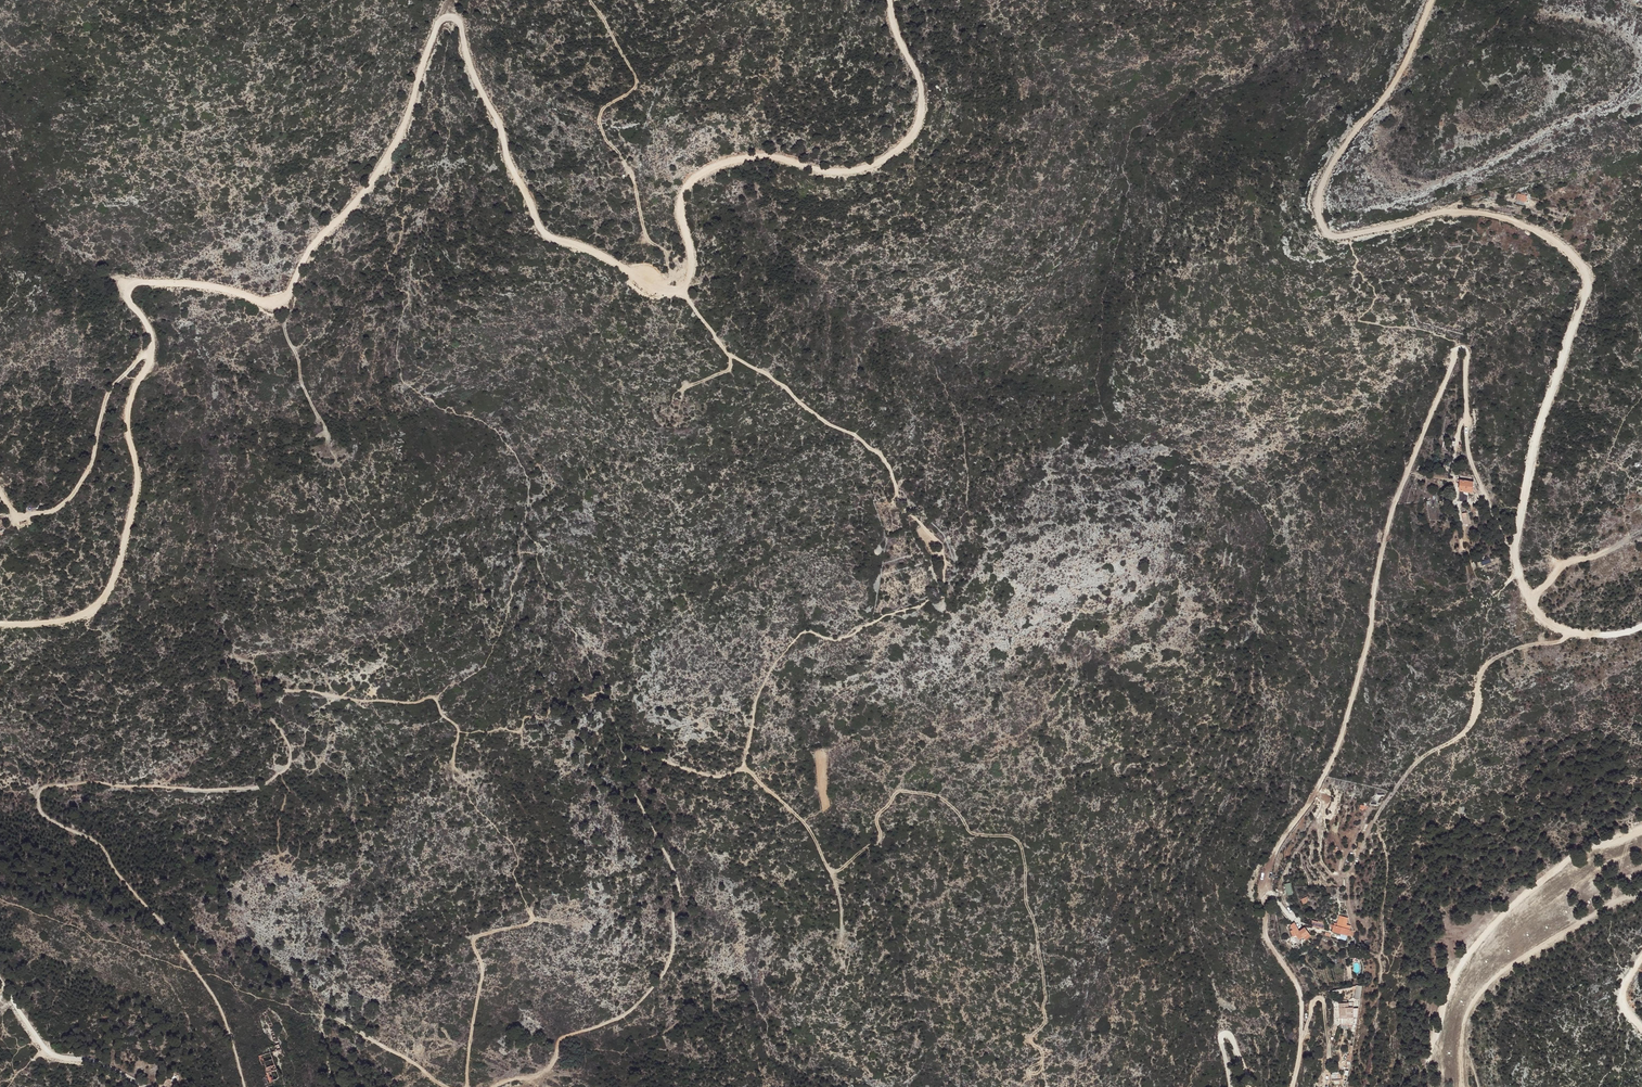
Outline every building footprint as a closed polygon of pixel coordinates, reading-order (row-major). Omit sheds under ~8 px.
[(1460,485),(1461,492),(1473,491),(1473,484),(1460,485)] [(902,499),(893,502),(895,509),(905,505),(902,499)] [(1469,512),(1462,513),(1464,524),(1471,523),(1469,512)] [(1290,882),(1285,884),(1288,895),(1294,894),(1290,882)] [(1345,919),(1339,917),(1338,929),(1334,927),(1332,933),(1347,935),(1348,926),(1344,925),(1345,919)] [(1292,925),(1289,926),(1288,928),(1295,937),(1297,935),(1299,933),(1292,925)] [(1302,941),(1307,935),(1302,930),(1299,933),(1297,935),(1302,941)] [(1345,1005),(1339,1005),(1339,1019),(1350,1019),(1351,1011),(1344,1010),(1345,1005)] [(281,1057),(280,1043),(272,1045),(275,1058),(281,1057)] [(275,1058),(272,1045),(264,1047),(265,1059),(265,1073),(267,1079),(275,1079),(275,1058)] [(265,1073),(259,1074),(260,1086),(262,1086),(268,1086),(267,1079),(265,1073)]
